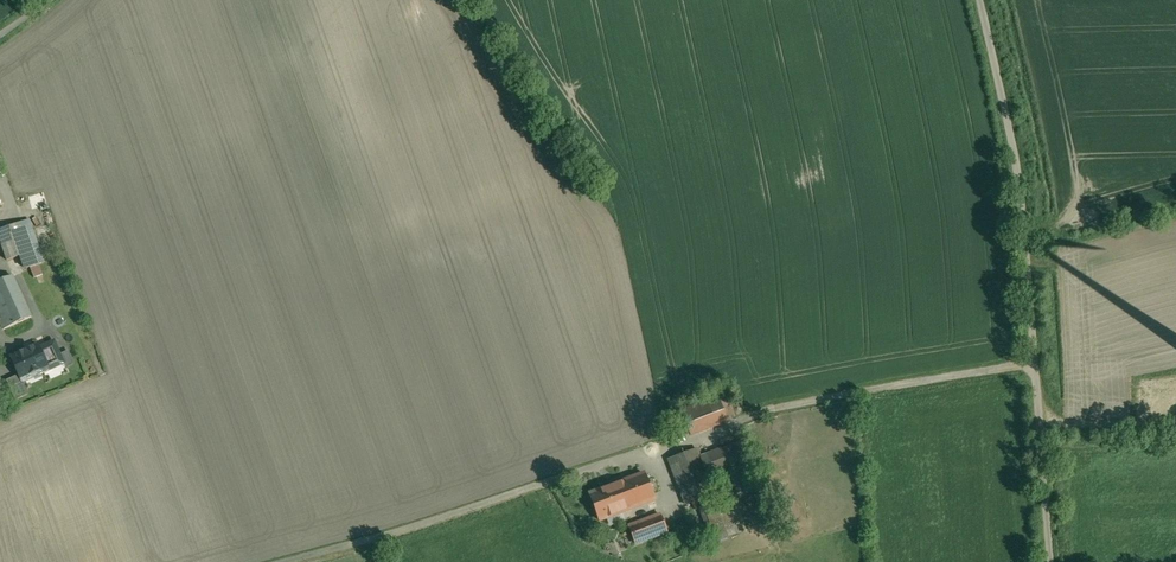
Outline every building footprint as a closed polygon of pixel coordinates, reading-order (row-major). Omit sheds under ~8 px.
[(0,229),(0,240),(7,260),(30,253),(20,223),(0,229)] [(39,257),(28,262),(34,278),(42,274),(38,264),(41,263),(39,257)] [(0,282),(0,320),(27,308),(13,276),(0,282)] [(0,320),(3,327),(0,329),(0,331),(7,346),(38,332),(27,308),(0,320)] [(38,345),(12,357),(19,374),(21,378),(22,378),(41,369),(43,373),(64,363),(54,342),(39,348),(38,345)] [(19,374),(6,380),(12,393),(26,387),(22,378),(21,378),(19,374)] [(26,387),(12,393),(15,400),(29,394),(26,387)] [(718,398),(683,412),(691,435),(727,421),(718,398)] [(714,494),(697,449),(683,455),(700,500),(714,494)] [(644,473),(590,494),(600,521),(654,500),(644,473)] [(660,515),(629,526),(636,544),(667,532),(660,515)]
